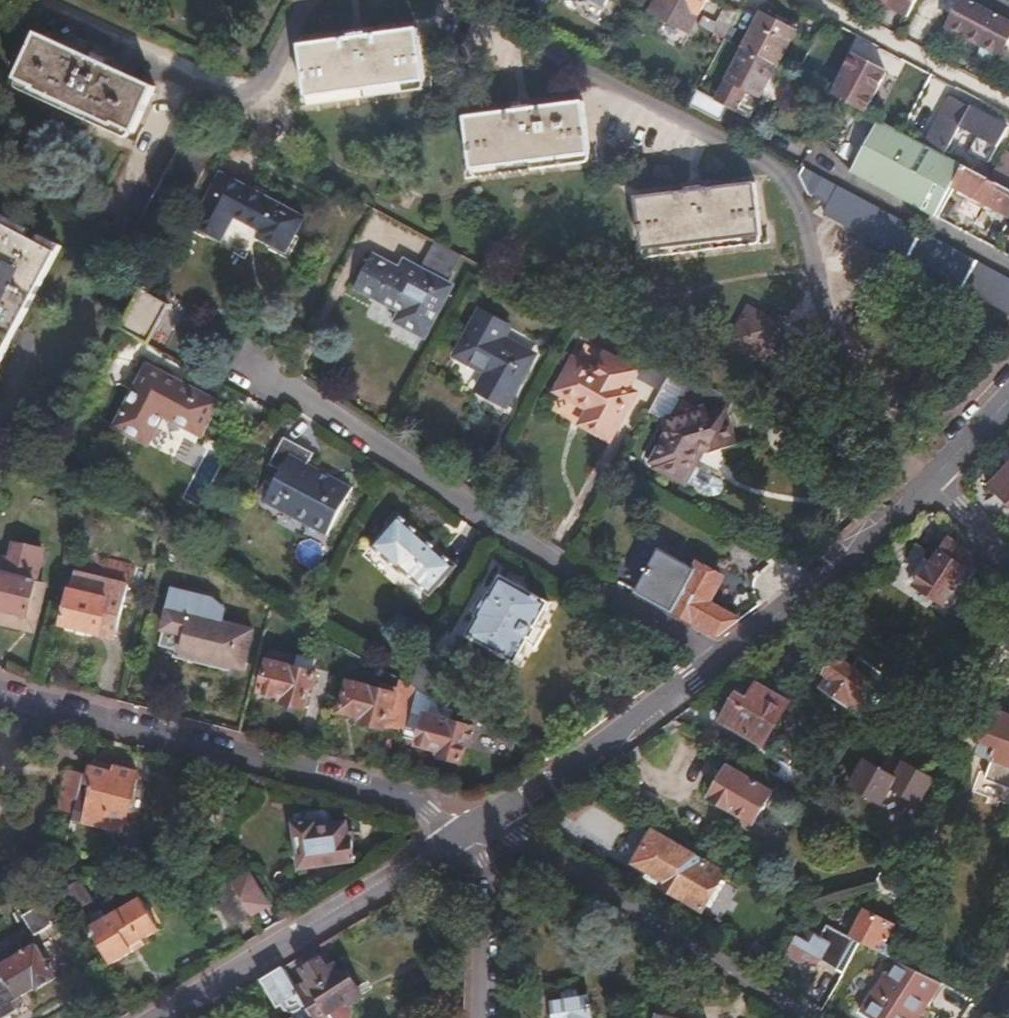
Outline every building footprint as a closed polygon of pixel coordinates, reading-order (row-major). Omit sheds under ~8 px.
[(539,11),(545,0),(520,0),(539,11)] [(627,13),(634,17),(643,0),(634,0),(627,13)] [(697,24),(710,0),(657,0),(655,2),(697,24)] [(918,0),(888,0),(911,12),(918,0)] [(1008,46),(1008,20),(972,0),(964,0),(948,29),(1003,58),(1008,46)] [(690,36),(697,24),(655,2),(649,13),(690,36)] [(702,27),(728,41),(741,15),(728,9),(718,26),(706,20),(702,27)] [(764,17),(797,35),(800,28),(768,10),(764,17)] [(746,51),(757,57),(779,68),(797,35),(764,17),(746,51)] [(62,24),(41,70),(62,79),(60,83),(127,115),(128,111),(151,121),(172,76),(62,24)] [(433,30),(318,43),(322,97),(439,85),(433,30)] [(609,45),(602,59),(610,63),(617,50),(609,45)] [(833,97),(837,99),(840,101),(868,116),(890,72),(856,54),(833,97)] [(757,57),(722,123),(739,133),(747,118),(759,124),(766,113),(776,118),(798,78),(779,68),(757,57)] [(718,98),(732,65),(715,58),(701,91),(718,98)] [(814,73),(808,84),(827,94),(833,83),(814,73)] [(590,104),(475,114),(481,170),(595,159),(590,104)] [(928,148),(948,159),(963,131),(979,140),(971,156),(991,167),(1008,132),(1008,130),(973,110),(971,114),(952,104),(928,148)] [(747,118),(739,133),(751,139),(759,124),(747,118)] [(856,172),(936,216),(954,186),(957,188),(967,169),(948,159),(928,148),(903,135),(882,124),(856,172)] [(991,182),(1008,191),(1008,161),(1004,159),(991,182)] [(957,188),(1008,216),(1008,191),(991,182),(967,169),(957,188)] [(227,172),(198,226),(227,242),(240,217),(267,232),(264,238),(292,254),(312,219),(227,172)] [(816,174),(812,181),(816,199),(837,210),(833,218),(1008,312),(1008,276),(933,236),(816,174)] [(759,186),(643,197),(648,250),(763,240),(759,186)] [(56,255),(6,228),(0,239),(0,364),(56,255)] [(447,291),(466,256),(442,243),(428,269),(422,279),(407,270),(380,256),(361,289),(406,314),(400,324),(431,341),(455,296),(447,291)] [(422,279),(428,269),(412,261),(407,270),(422,279)] [(179,296),(150,280),(126,326),(155,342),(179,296)] [(754,313),(734,350),(767,368),(782,340),(776,337),(782,327),(754,313)] [(486,314),(462,358),(492,374),(482,392),(510,408),(537,357),(508,342),(514,330),(486,314)] [(587,344),(560,392),(591,408),(582,424),(608,439),(633,394),(624,388),(634,370),(587,344)] [(141,363),(108,423),(140,440),(155,412),(194,432),(211,401),(141,363)] [(700,470),(712,448),(717,451),(742,446),(732,413),(737,403),(675,369),(651,414),(668,424),(669,425),(662,439),(668,442),(656,466),(713,496),(721,496),(725,488),(720,481),(700,470)] [(285,467),(269,499),(331,531),(355,483),(335,473),(332,479),(310,468),(319,449),(287,433),(274,461),(285,467)] [(206,447),(184,495),(202,503),(224,456),(206,447)] [(1008,507),(1008,495),(1003,487),(996,494),(1008,507)] [(398,516),(370,547),(398,573),(402,570),(429,595),(455,565),(398,516)] [(920,562),(904,580),(933,607),(971,564),(946,542),(924,565),(920,562)] [(18,545),(14,562),(26,565),(31,548),(18,545)] [(0,570),(0,611),(33,619),(41,586),(50,554),(31,548),(26,565),(14,562),(3,559),(0,570)] [(667,548),(641,595),(720,638),(739,623),(713,609),(731,577),(700,559),(697,565),(667,548)] [(477,633),(462,658),(506,683),(521,658),(527,661),(560,599),(505,570),(472,631),(477,633)] [(70,627),(108,637),(111,626),(125,630),(136,589),(83,575),(70,627)] [(40,637),(53,589),(41,586),(33,619),(0,611),(0,626),(40,637)] [(191,610),(183,650),(245,665),(253,624),(191,610)] [(111,626),(108,637),(122,641),(125,630),(111,626)] [(955,658),(963,630),(958,629),(951,657),(955,658)] [(321,671),(271,657),(261,696),(279,701),(279,704),(307,711),(312,689),(316,690),(321,671)] [(832,686),(824,701),(867,728),(876,713),(868,707),(875,695),(833,667),(825,681),(832,686)] [(351,678),(341,717),(360,722),(361,725),(403,736),(411,706),(399,703),(401,691),(351,678)] [(434,696),(421,688),(405,747),(419,750),(418,754),(438,760),(438,762),(465,770),(471,749),(474,750),(479,731),(429,718),(434,696)] [(737,698),(724,719),(770,747),(793,710),(760,690),(750,707),(737,698)] [(962,695),(944,745),(959,750),(977,700),(962,695)] [(975,753),(989,760),(981,777),(979,783),(1008,796),(1008,793),(1008,722),(992,713),(975,753)] [(918,807),(925,777),(908,767),(893,792),(918,807)] [(79,799),(86,773),(70,769),(63,795),(67,797),(79,800),(79,799)] [(115,783),(117,777),(94,770),(93,777),(115,783)] [(733,771),(714,800),(755,825),(773,796),(733,771)] [(73,823),(72,826),(124,841),(139,783),(117,777),(115,783),(93,777),(89,793),(94,794),(92,803),(79,799),(79,800),(73,823)] [(61,819),(73,823),(79,800),(67,797),(61,819)] [(317,827),(296,830),(300,867),(354,861),(351,839),(348,839),(347,826),(317,829),(317,827)] [(636,866),(639,868),(666,884),(663,890),(680,900),(682,898),(705,912),(727,876),(657,835),(647,851),(644,852),(636,866)] [(666,884),(639,868),(636,874),(663,890),(666,884)] [(234,888),(228,878),(210,889),(234,927),(251,916),(234,888)] [(251,916),(252,918),(267,909),(250,879),(234,888),(251,916)] [(81,880),(66,889),(76,905),(90,897),(81,880)] [(56,882),(47,883),(59,905),(67,900),(56,882)] [(104,905),(92,913),(96,920),(94,921),(96,926),(93,928),(95,931),(98,929),(116,959),(137,946),(134,941),(160,925),(142,894),(109,913),(104,905)] [(41,906),(25,918),(40,936),(55,923),(41,906)] [(880,956),(888,927),(866,914),(852,939),(860,945),(880,956)] [(9,962),(12,966),(29,956),(27,952),(9,962)] [(12,966),(0,973),(0,1017),(13,1017),(15,1017),(9,1006),(28,995),(30,998),(48,987),(29,956),(12,966)] [(296,988),(314,1017),(341,1017),(344,1017),(339,1008),(354,999),(342,978),(335,966),(327,970),(320,958),(303,968),(310,981),(296,988)] [(261,980),(273,1001),(281,1007),(287,1005),(290,1012),(279,1017),(314,1017),(296,988),(283,966),(261,980)] [(944,990),(899,967),(898,968),(897,971),(890,980),(888,979),(864,1017),(865,1017),(926,1017),(932,1008),(934,1005),(944,990)] [(342,978),(354,999),(361,995),(349,974),(342,978)] [(1000,990),(992,1014),(997,1017),(1008,1017),(1008,996),(1000,990)] [(552,1003),(554,1017),(588,1017),(585,998),(552,1003)]
